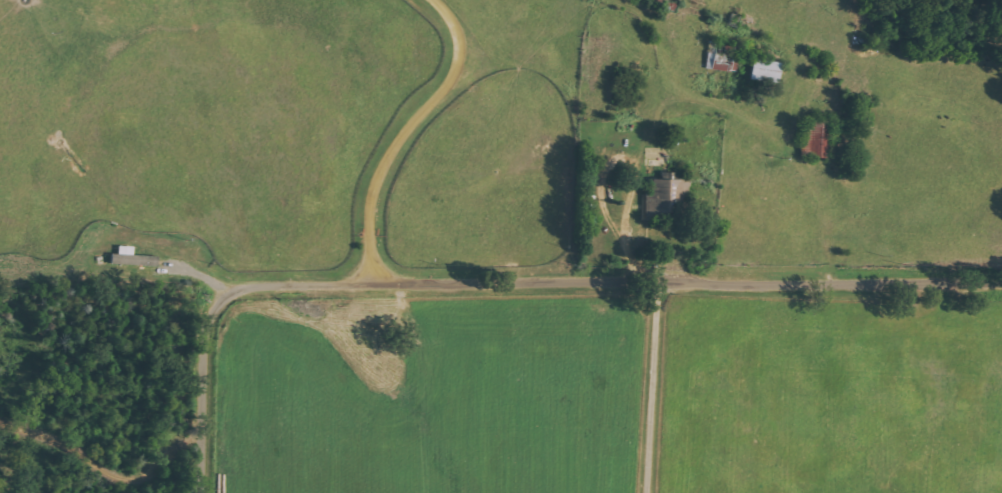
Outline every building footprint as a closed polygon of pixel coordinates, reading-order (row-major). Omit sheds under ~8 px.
[(745,80),(773,81),(774,61),(746,60),(745,80)] [(662,200),(684,201),(684,180),(647,179),(646,211),(662,211),(662,200)] [(157,266),(157,256),(130,255),(130,246),(115,246),(115,254),(107,254),(107,264),(157,266)]
